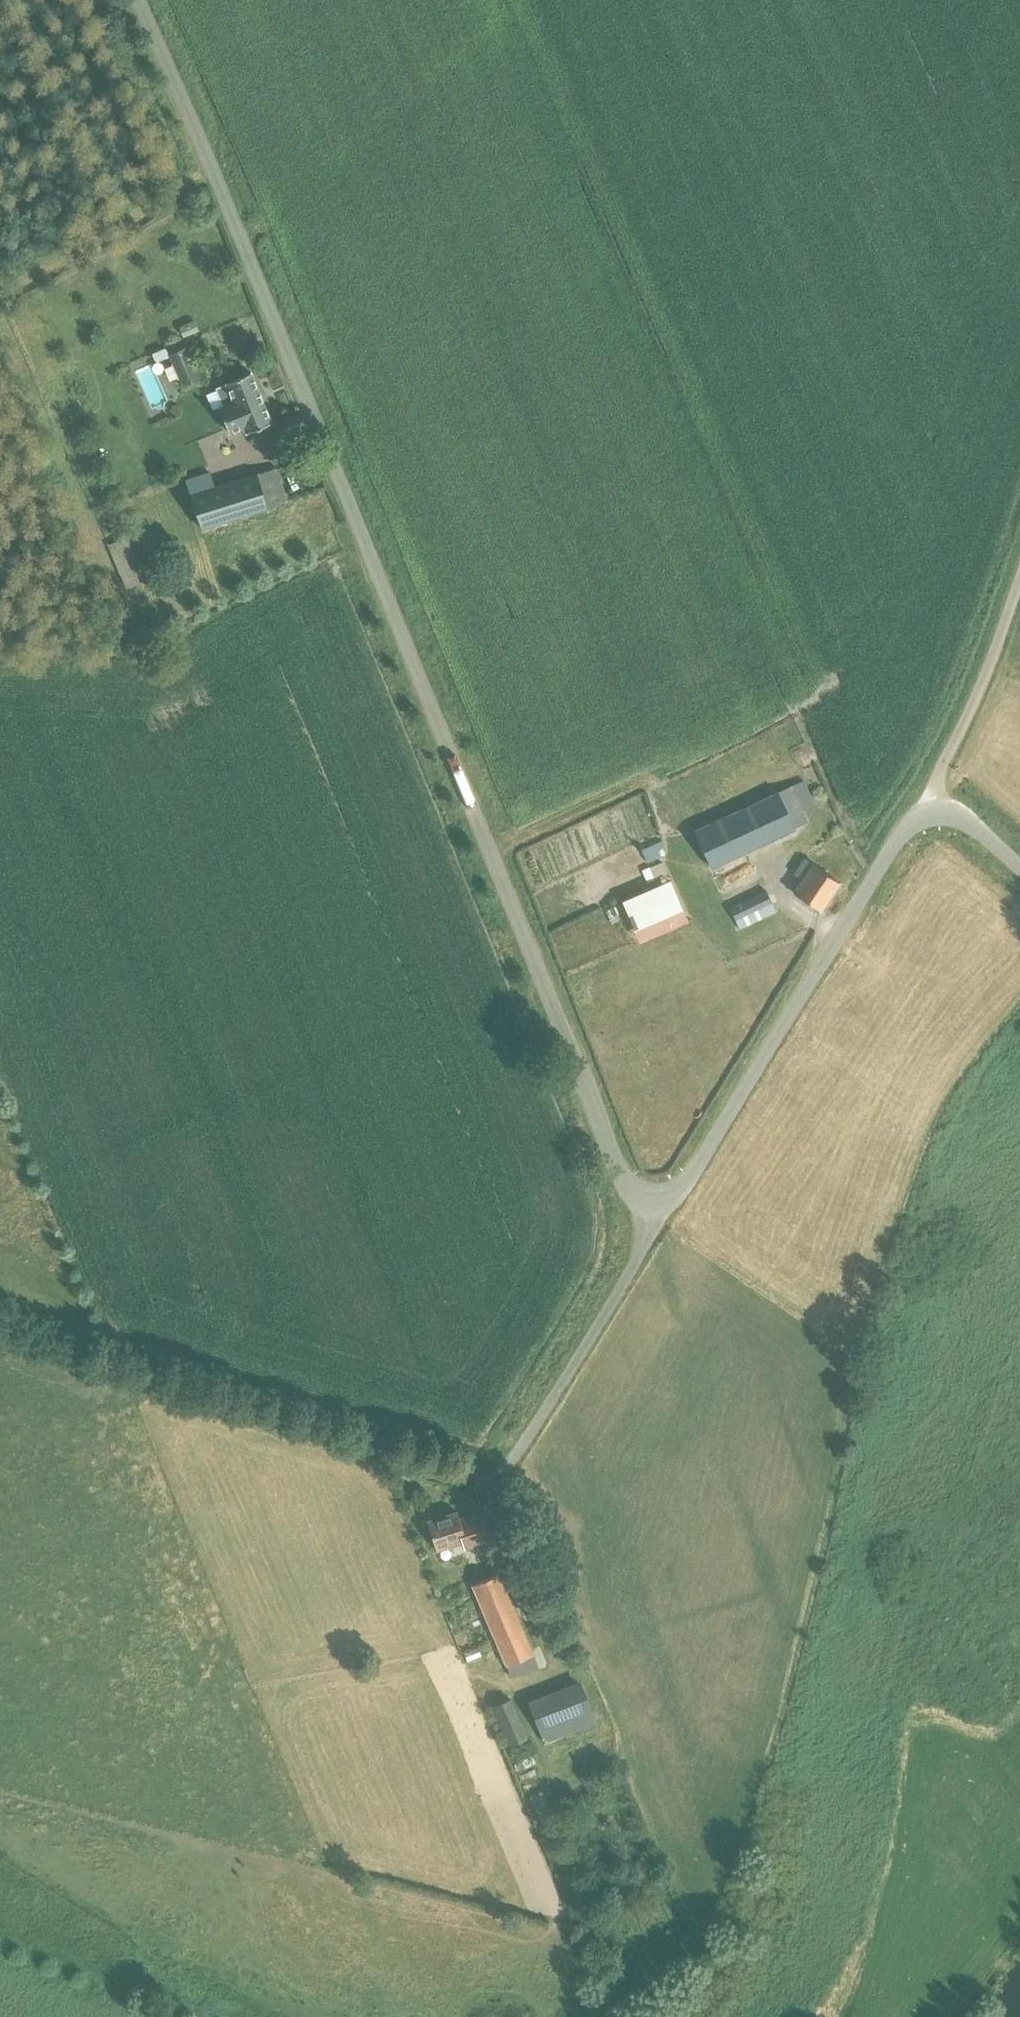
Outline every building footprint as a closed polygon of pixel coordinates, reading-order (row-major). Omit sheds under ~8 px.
[(170,355),(184,387),(202,378),(188,347),(170,355)] [(176,405),(155,358),(137,366),(158,413),(176,405)] [(222,407),(233,432),(247,426),(250,432),(275,421),(253,371),(228,382),(229,384),(220,389),(227,405),(222,407)] [(256,473),(191,494),(202,529),(267,508),(266,507),(286,501),(275,467),(256,473)] [(751,801),(692,828),(710,866),(793,826),(808,819),(805,813),(816,807),(797,766),(746,790),(751,801)] [(661,839),(643,848),(649,862),(668,853),(661,839)] [(840,881),(804,857),(794,873),(802,878),(793,891),(820,910),(840,881)] [(624,902),(642,943),(691,922),(672,880),(624,902)] [(729,905),(739,925),(774,909),(765,889),(729,905)] [(457,1511),(428,1521),(437,1549),(463,1540),(466,1548),(494,1539),(484,1510),(460,1518),(457,1511)] [(473,1583),(510,1675),(536,1664),(499,1572),(473,1583)] [(529,1701),(544,1741),(593,1722),(578,1681),(529,1701)] [(495,1708),(510,1746),(528,1739),(513,1700),(495,1708)]
